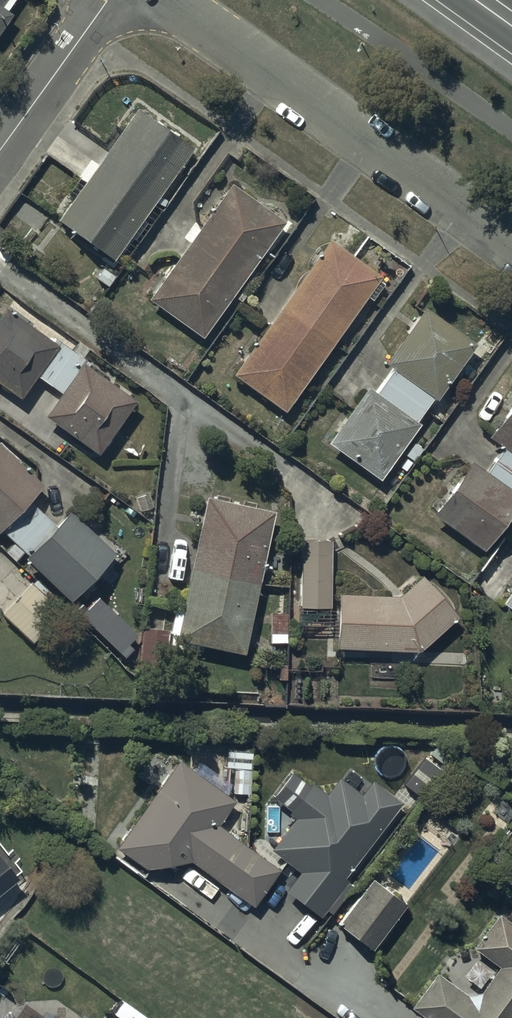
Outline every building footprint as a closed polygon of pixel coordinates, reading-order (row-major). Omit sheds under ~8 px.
[(14,20),(0,9),(0,40),(14,20)] [(193,144),(138,104),(58,213),(113,253),(193,144)] [(284,218),(230,179),(198,223),(146,293),(200,333),(284,218)] [(379,271),(327,234),(232,367),(285,405),(366,291),(371,294),(383,277),(378,273),(379,271)] [(113,272),(102,264),(95,274),(106,282),(113,272)] [(2,301),(0,304),(0,380),(19,394),(35,372),(58,388),(42,410),(96,449),(134,396),(81,358),(83,355),(55,335),(53,337),(2,301)] [(374,385),(367,380),(325,438),(377,475),(417,421),(412,418),(432,391),(435,394),(475,339),(424,302),(384,358),(390,362),(374,385)] [(476,366),(467,360),(458,373),(468,379),(476,366)] [(470,454),(431,509),(482,544),(511,502),(511,398),(490,430),(503,439),(485,465),(470,454)] [(421,445),(412,438),(404,449),(412,456),(421,445)] [(1,525),(14,538),(5,547),(16,557),(24,549),(26,550),(23,553),(68,598),(114,552),(83,521),(69,507),(55,521),(29,495),(42,482),(0,440),(0,526),(1,525)] [(181,604),(173,603),(168,629),(175,631),(174,636),(242,650),(256,580),(272,507),(205,493),(181,604)] [(330,536),(300,535),(299,601),(329,602),(330,536)] [(398,590),(338,588),(335,643),(418,646),(456,612),(420,571),(398,590)] [(30,578),(1,606),(30,636),(59,608),(30,578)] [(501,597),(511,604),(511,581),(501,597)] [(135,628),(95,590),(78,608),(121,650),(129,641),(125,637),(135,628)] [(286,611),(269,611),(268,640),(285,640),(286,611)] [(166,630),(140,629),(139,668),(165,669),(166,630)] [(234,803),(178,762),(115,848),(147,871),(191,863),(253,908),(279,871),(217,827),(234,803)] [(344,878),(400,804),(351,768),(342,782),(339,779),(327,796),(312,786),(289,819),(293,822),(270,853),(298,874),(285,892),(321,918),(348,881),(344,878)] [(18,874),(0,851),(0,888),(18,874)] [(407,905),(373,880),(338,926),(371,952),(407,905)] [(498,916),(474,950),(498,968),(479,993),(464,994),(437,974),(411,1008),(424,1017),(511,1017),(511,926),(498,916)]
